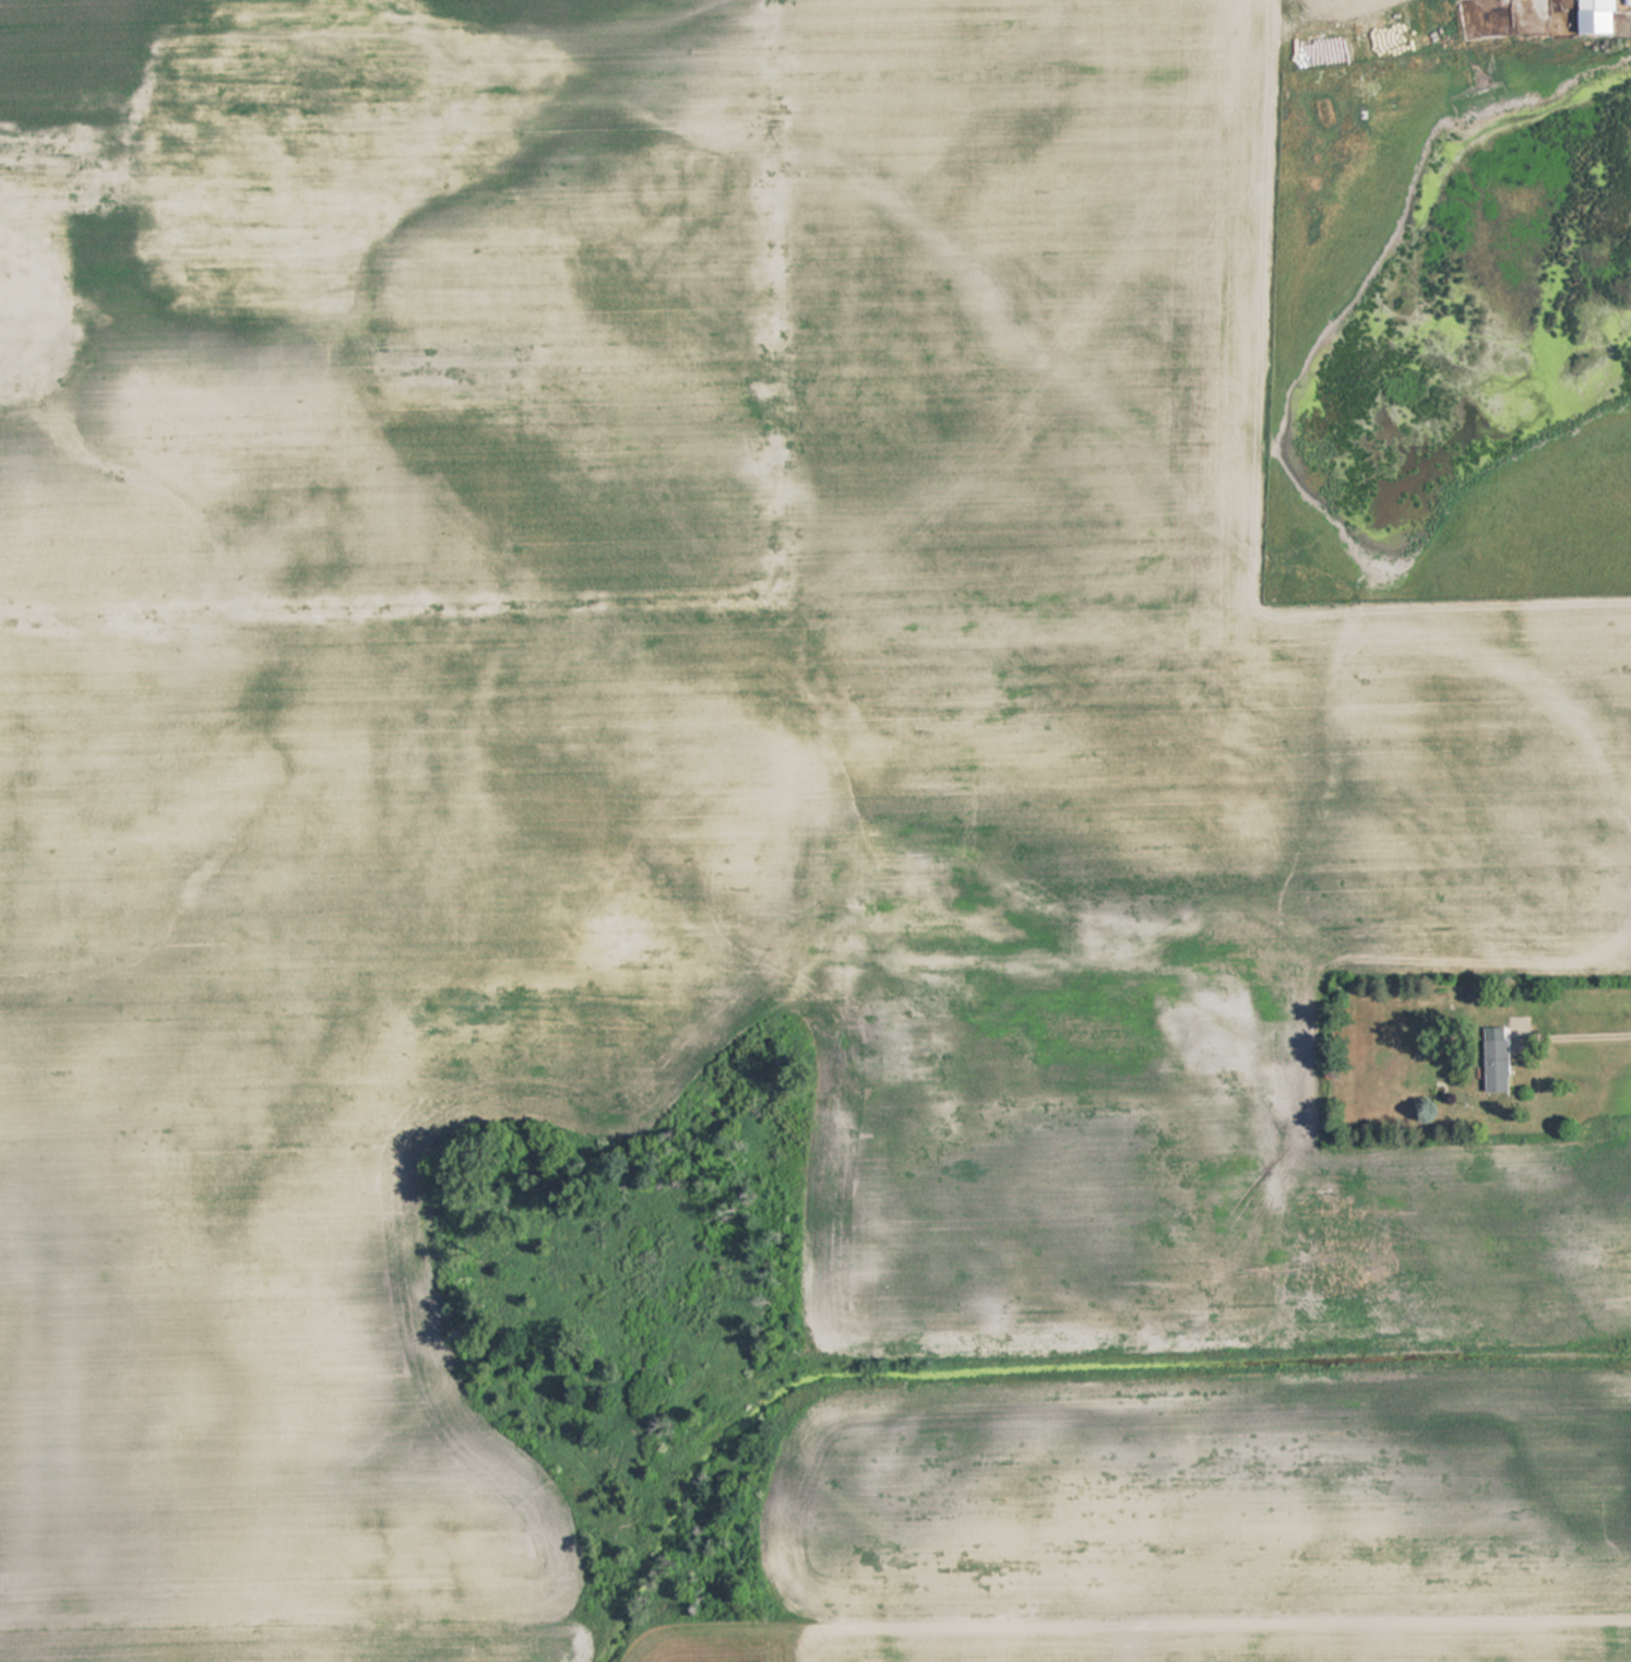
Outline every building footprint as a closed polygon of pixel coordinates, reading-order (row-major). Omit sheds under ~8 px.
[(1575,10),(1630,11),(1630,0),(1576,0),(1575,10)] [(1481,1040),(1481,1092),(1506,1092),(1506,1040),(1481,1040)]
